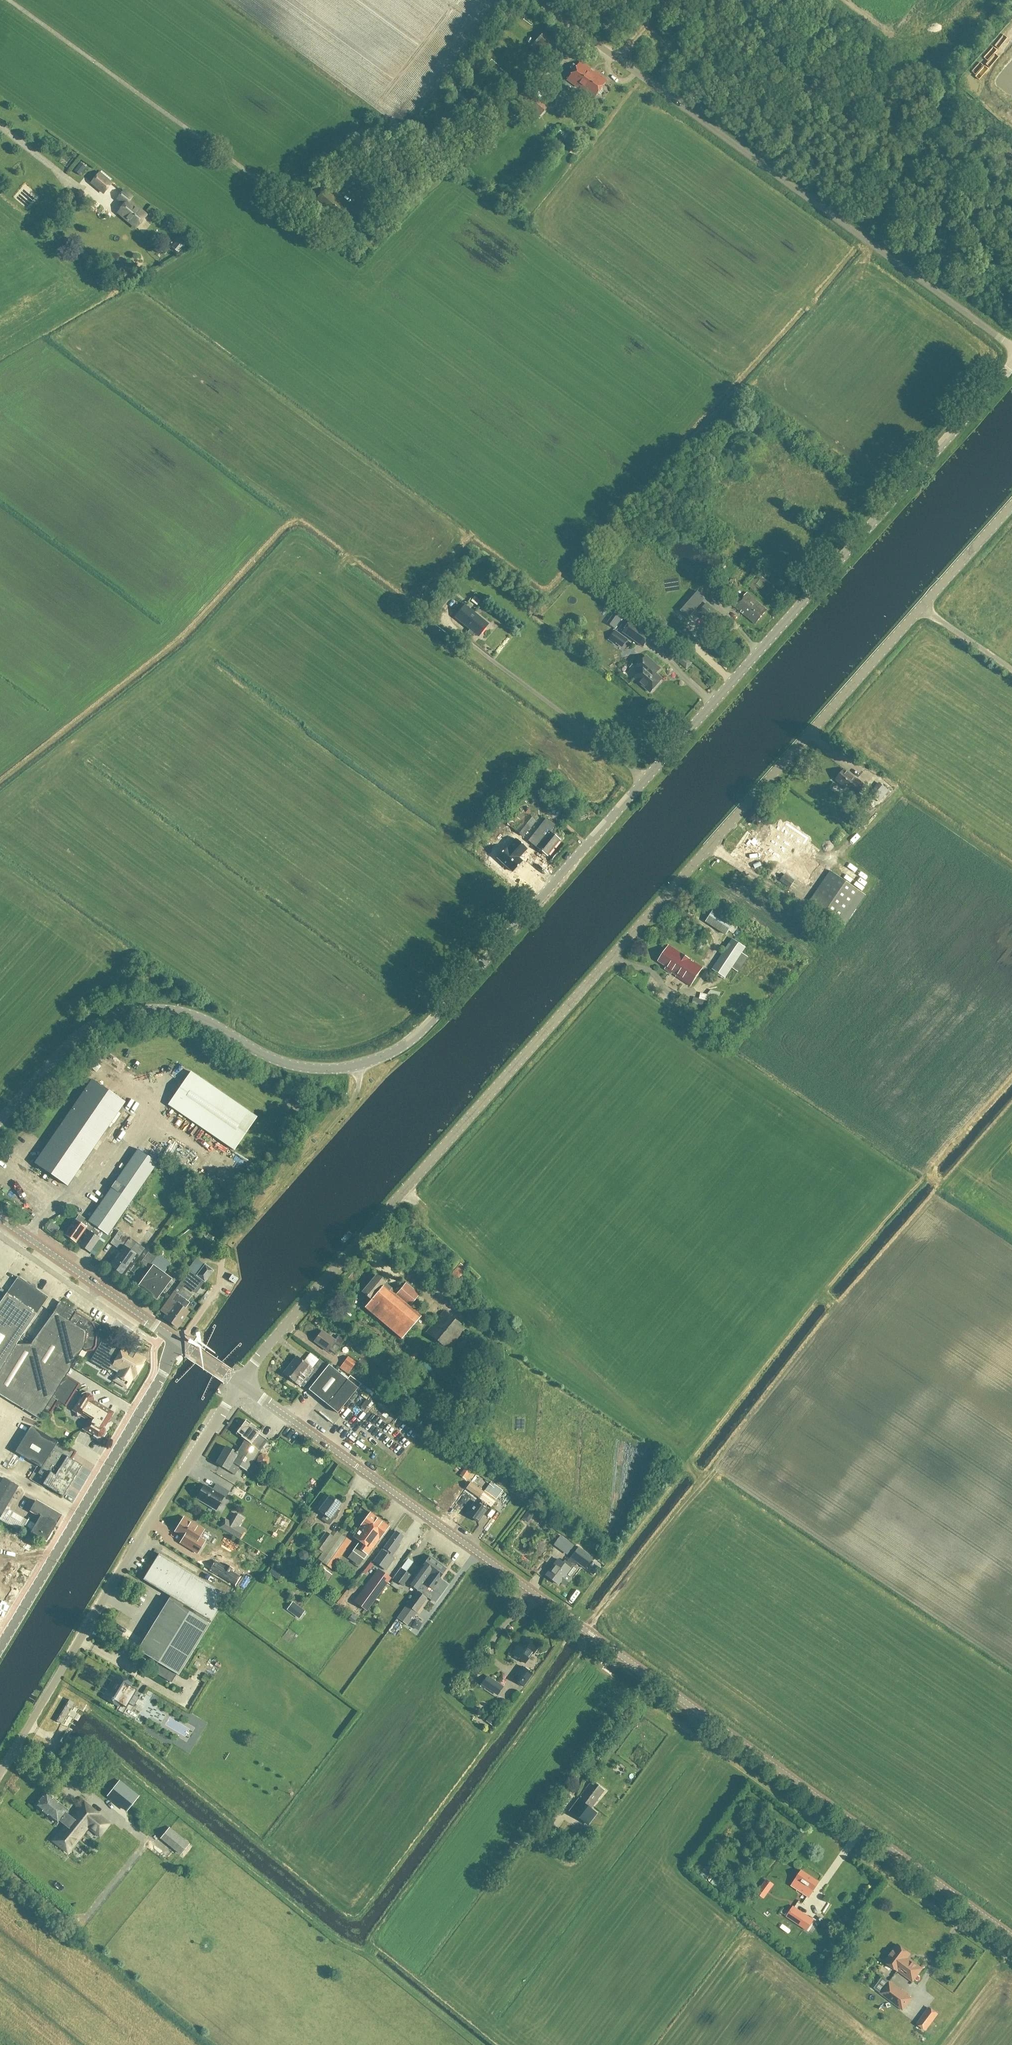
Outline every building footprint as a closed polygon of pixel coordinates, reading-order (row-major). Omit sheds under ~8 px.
[(594,98),(607,80),(581,61),(568,80),(578,87),(579,85),(584,89),(583,90),(594,98)] [(549,93),(548,100),(559,103),(561,95),(549,93)] [(563,128),(559,131),(565,139),(569,135),(563,128)] [(81,175),(86,167),(81,163),(75,170),(81,175)] [(104,193),(112,183),(100,173),(91,182),(104,193)] [(137,228),(147,215),(129,201),(132,197),(124,191),(118,199),(125,205),(119,213),(137,228)] [(705,598),(696,591),(679,611),(688,618),(705,598)] [(756,624),(767,610),(748,593),(736,606),(756,624)] [(700,613),(717,626),(723,618),(707,604),(700,613)] [(474,632),(479,636),(489,623),(466,605),(456,617),(470,629),(468,631),(468,633),(470,635),(472,634),(474,632)] [(632,621),(624,632),(643,646),(651,635),(632,621)] [(656,674),(657,672),(660,669),(646,656),(636,668),(640,671),(635,678),(651,692),(662,679),(656,674)] [(861,791),(865,786),(857,779),(857,780),(845,769),(836,779),(848,790),(853,784),(861,791)] [(538,782),(530,785),(533,796),(542,794),(538,782)] [(888,791),(879,783),(870,794),(879,801),(888,791)] [(835,797),(828,806),(836,812),(843,803),(835,797)] [(524,837),(537,821),(528,813),(515,829),(524,837)] [(775,831),(766,844),(785,857),(794,844),(793,843),(800,832),(787,824),(782,831),(783,831),(781,834),(775,831)] [(549,853),(562,839),(554,831),(541,846),(549,853)] [(513,872),(522,862),(518,857),(520,854),(521,855),(527,849),(516,839),(508,848),(507,847),(497,858),(513,872)] [(845,925),(866,895),(831,871),(810,901),(845,925)] [(791,887),(795,881),(785,874),(781,880),(791,887)] [(706,921),(727,934),(735,921),(715,908),(706,921)] [(713,968),(726,977),(733,967),(737,970),(744,960),(740,956),(746,947),(733,938),(713,968)] [(691,986),(703,967),(669,945),(658,961),(667,966),(665,969),(691,986)] [(685,1001),(681,1009),(687,1011),(690,1004),(685,1001)] [(98,1069),(102,1063),(90,1055),(86,1061),(98,1069)] [(168,1105),(234,1150),(257,1117),(191,1072),(168,1105)] [(93,1079),(48,1144),(35,1163),(68,1185),(126,1101),(93,1079)] [(90,1221),(86,1227),(90,1230),(80,1245),(91,1252),(104,1232),(109,1235),(158,1163),(138,1149),(89,1221),(90,1221)] [(149,1181),(153,1187),(160,1182),(156,1176),(149,1181)] [(143,1219),(137,1205),(129,1208),(134,1222),(143,1219)] [(76,1242),(86,1227),(90,1221),(89,1221),(80,1214),(76,1220),(76,1219),(65,1234),(76,1242)] [(124,1245),(130,1237),(120,1230),(114,1238),(121,1243),(124,1245)] [(123,1276),(128,1270),(128,1269),(123,1266),(126,1261),(124,1260),(128,1255),(127,1255),(128,1253),(129,1254),(130,1252),(127,1250),(128,1248),(124,1245),(123,1247),(123,1246),(109,1266),(123,1276)] [(149,1268),(158,1255),(150,1249),(141,1262),(149,1268)] [(461,1275),(468,1267),(463,1263),(456,1271),(461,1275)] [(205,1282),(214,1271),(206,1264),(197,1275),(198,1276),(205,1282)] [(138,1286),(157,1300),(164,1289),(167,1291),(175,1280),(153,1265),(138,1286)] [(190,1270),(181,1281),(189,1287),(198,1276),(197,1275),(190,1270)] [(232,1274),(229,1279),(235,1284),(238,1279),(232,1274)] [(402,1338),(421,1316),(410,1306),(420,1295),(406,1283),(395,1295),(390,1290),(392,1288),(376,1275),(363,1291),(372,1299),(365,1307),(402,1338)] [(21,1335),(27,1326),(27,1325),(47,1296),(19,1277),(0,1304),(0,1372),(17,1344),(22,1335),(21,1335)] [(190,1297),(193,1291),(180,1286),(177,1292),(190,1297)] [(177,1327),(188,1311),(183,1308),(188,1301),(177,1294),(172,1301),(175,1303),(173,1305),(168,1301),(162,1311),(167,1314),(164,1318),(177,1327)] [(0,1372),(0,1394),(39,1419),(53,1397),(66,1405),(79,1384),(78,1384),(72,1394),(60,1386),(66,1376),(82,1350),(86,1352),(93,1350),(96,1346),(98,1327),(78,1314),(60,1303),(54,1312),(31,1344),(17,1344),(0,1372)] [(466,1328),(445,1310),(427,1331),(448,1349),(466,1328)] [(336,1353),(345,1340),(339,1335),(335,1340),(323,1330),(315,1341),(328,1351),(329,1348),(336,1353)] [(131,1351),(125,1347),(115,1363),(106,1357),(104,1361),(101,1359),(99,1364),(108,1370),(110,1367),(119,1372),(115,1378),(127,1385),(133,1375),(135,1376),(145,1359),(136,1353),(137,1352),(132,1349),(131,1351)] [(311,1352),(307,1358),(314,1363),(319,1357),(311,1352)] [(311,1386),(324,1369),(318,1365),(314,1370),(297,1356),(284,1373),(301,1386),(302,1385),(303,1386),(306,1383),(311,1386)] [(348,1356),(340,1367),(348,1373),(356,1362),(348,1356)] [(338,1412),(358,1387),(328,1364),(324,1369),(311,1386),(309,1389),(338,1412)] [(75,1406),(77,1412),(78,1417),(83,1416),(89,1420),(83,1429),(94,1435),(93,1436),(97,1439),(102,1438),(105,1435),(106,1431),(104,1426),(113,1413),(94,1401),(94,1396),(91,1393),(86,1392),(82,1393),(80,1397),(81,1398),(75,1406)] [(348,1404),(352,1408),(358,1402),(354,1398),(348,1404)] [(245,1440),(241,1447),(257,1456),(258,1455),(268,1440),(267,1440),(258,1434),(260,1431),(246,1420),(237,1433),(245,1440)] [(273,1427),(275,1432),(284,1427),(281,1422),(273,1427)] [(69,1449),(31,1427),(15,1452),(41,1468),(38,1473),(46,1478),(43,1484),(63,1496),(70,1484),(81,1465),(72,1460),(72,1459),(70,1458),(71,1457),(71,1455),(71,1451),(69,1449)] [(257,1456),(241,1447),(237,1452),(226,1446),(225,1447),(224,1447),(221,1453),(222,1453),(216,1462),(229,1470),(233,1462),(247,1471),(257,1456)] [(468,1468),(463,1475),(469,1479),(474,1472),(468,1468)] [(4,1477),(0,1484),(0,1513),(3,1515),(20,1487),(4,1477)] [(487,1509),(485,1508),(488,1503),(492,1506),(503,1490),(495,1484),(488,1494),(485,1492),(480,1497),(484,1500),(480,1504),(477,1501),(468,1514),(478,1521),(487,1509)] [(204,1486),(202,1485),(199,1491),(200,1492),(197,1498),(216,1509),(224,1496),(225,1497),(229,1491),(220,1486),(216,1492),(204,1485),(204,1486)] [(330,1524),(334,1519),(335,1519),(338,1516),(337,1514),(340,1511),(337,1509),(341,1504),(330,1496),(326,1502),(323,1500),(317,1508),(320,1510),(319,1510),(325,1515),(323,1519),(330,1524)] [(36,1518),(39,1520),(32,1532),(46,1540),(46,1541),(55,1525),(54,1524),(55,1522),(56,1522),(60,1516),(61,1516),(61,1515),(36,1501),(30,1511),(35,1514),(34,1516),(37,1517),(36,1518)] [(532,1522),(535,1514),(529,1511),(525,1519),(532,1522)] [(380,1539),(390,1526),(371,1512),(361,1525),(362,1525),(354,1536),(360,1541),(353,1551),(365,1559),(372,1549),(380,1538),(380,1539)] [(231,1523),(225,1520),(221,1526),(240,1538),(244,1531),(237,1527),(243,1518),(236,1514),(231,1523)] [(185,1518),(176,1532),(188,1539),(185,1545),(198,1552),(203,1543),(197,1540),(204,1529),(185,1518)] [(334,1537),(326,1531),(315,1546),(324,1552),(334,1537)] [(396,1531),(384,1547),(374,1561),(386,1570),(395,1558),(392,1556),(401,1544),(399,1543),(404,1536),(396,1531)] [(561,1533),(555,1543),(562,1548),(569,1539),(561,1533)] [(212,1534),(197,1560),(237,1584),(252,1558),(212,1534)] [(332,1568),(335,1563),(351,1541),(342,1535),(326,1557),(323,1561),(332,1568)] [(19,1536),(12,1546),(31,1559),(37,1549),(19,1536)] [(31,1559),(12,1546),(6,1556),(24,1569),(31,1559)] [(594,1557),(579,1546),(571,1557),(578,1563),(585,1568),(594,1557)] [(158,1661),(153,1670),(172,1682),(177,1673),(179,1674),(228,1596),(159,1553),(152,1565),(151,1565),(148,1565),(149,1570),(143,1579),(171,1596),(138,1648),(158,1661)] [(24,1569),(6,1556),(0,1566),(18,1579),(24,1569)] [(424,1582),(434,1569),(433,1567),(437,1562),(430,1556),(413,1579),(410,1583),(414,1586),(419,1589),(424,1582)] [(578,1563),(571,1557),(566,1564),(558,1559),(551,1568),(553,1570),(548,1576),(558,1584),(561,1580),(566,1585),(571,1578),(566,1574),(570,1568),(574,1563),(576,1565),(578,1563)] [(410,1570),(416,1562),(410,1558),(404,1566),(410,1570)] [(594,1561),(587,1569),(594,1574),(600,1566),(594,1561)] [(447,1568),(437,1562),(433,1567),(434,1569),(424,1582),(433,1589),(434,1590),(441,1581),(438,1580),(447,1568)] [(393,1579),(404,1586),(412,1575),(402,1567),(393,1579)] [(356,1602),(367,1611),(383,1589),(371,1581),(356,1602)] [(427,1598),(418,1591),(407,1605),(408,1606),(416,1612),(417,1612),(427,1598)] [(292,1603),(287,1610),(299,1619),(304,1611),(292,1603)] [(354,1614),(351,1618),(358,1623),(361,1619),(354,1614)] [(532,1653),(533,1654),(539,1646),(525,1636),(512,1654),(525,1663),(532,1653)] [(524,1687),(534,1674),(524,1667),(514,1680),(524,1687)] [(104,1697),(119,1706),(121,1704),(128,1708),(130,1703),(135,1695),(138,1690),(131,1686),(133,1683),(119,1675),(118,1675),(115,1673),(111,1680),(113,1681),(110,1686),(104,1696),(104,1697)] [(498,1695),(504,1686),(491,1677),(485,1687),(498,1695)] [(57,1720),(63,1723),(75,1702),(70,1699),(57,1720)] [(492,1714),(489,1721),(499,1726),(502,1719),(492,1714)] [(107,1796),(126,1811),(138,1796),(119,1781),(107,1796)] [(586,1814),(591,1809),(605,1790),(593,1781),(578,1799),(579,1800),(574,1806),(585,1815),(586,1815),(586,1814)] [(98,1814),(95,1811),(85,1803),(84,1802),(72,1818),(65,1812),(67,1809),(46,1792),(37,1804),(58,1821),(59,1819),(66,1825),(54,1840),(68,1851),(77,1841),(84,1831),(88,1826),(100,1835),(109,1823),(98,1814)] [(188,1844),(169,1828),(161,1838),(180,1853),(188,1844)] [(808,1897),(818,1882),(802,1870),(792,1885),(808,1897)] [(813,1920),(793,1906),(787,1916),(807,1930),(813,1920)] [(898,1944),(886,1961),(898,1970),(898,1969),(913,1981),(922,1969),(910,1959),(909,1960),(907,1958),(910,1954),(909,1953),(909,1950),(906,1948),(903,1948),(898,1944)] [(903,2009),(911,1998),(889,1981),(881,1992),(903,2009)] [(938,2014),(930,2008),(918,2024),(926,2030),(938,2014)]
